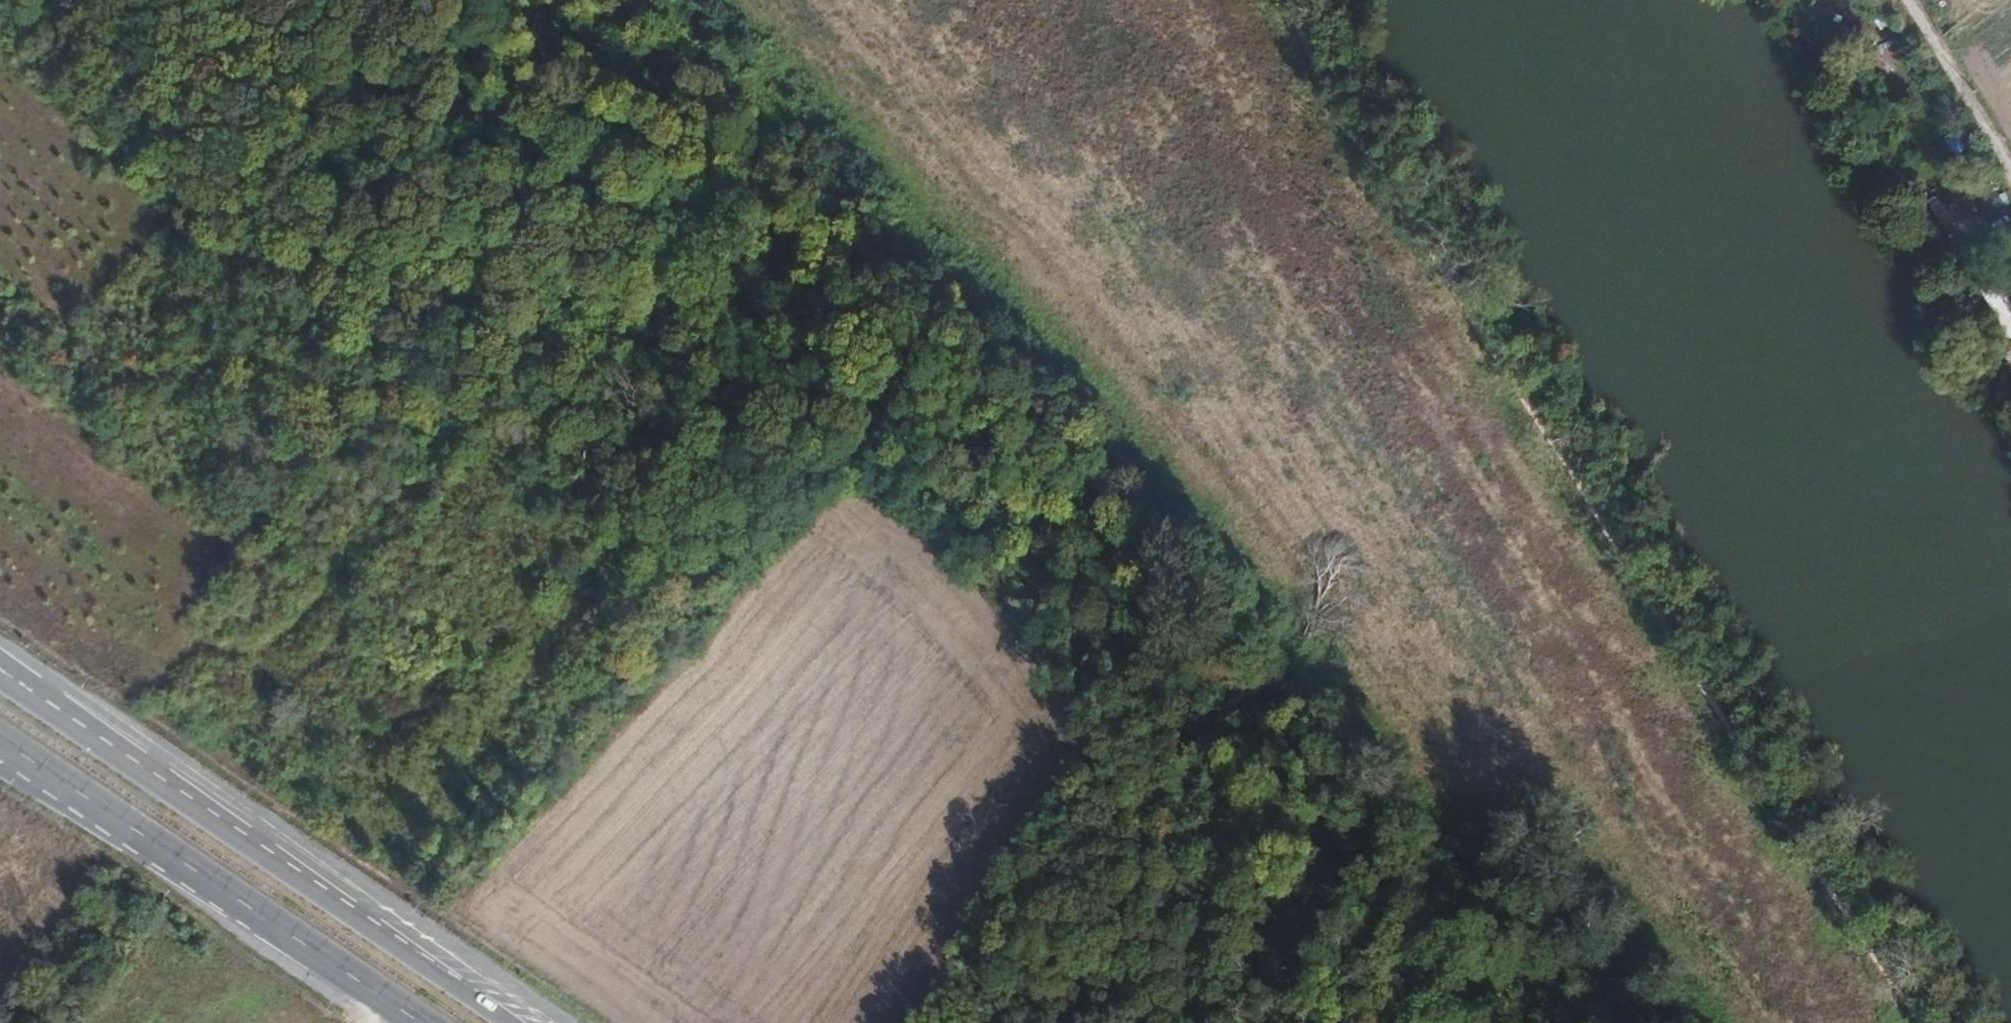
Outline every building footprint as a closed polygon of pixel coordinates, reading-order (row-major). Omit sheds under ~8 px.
[(1983,287),(2007,342),(2010,340),(2010,302),(2001,280),(1983,287)]
